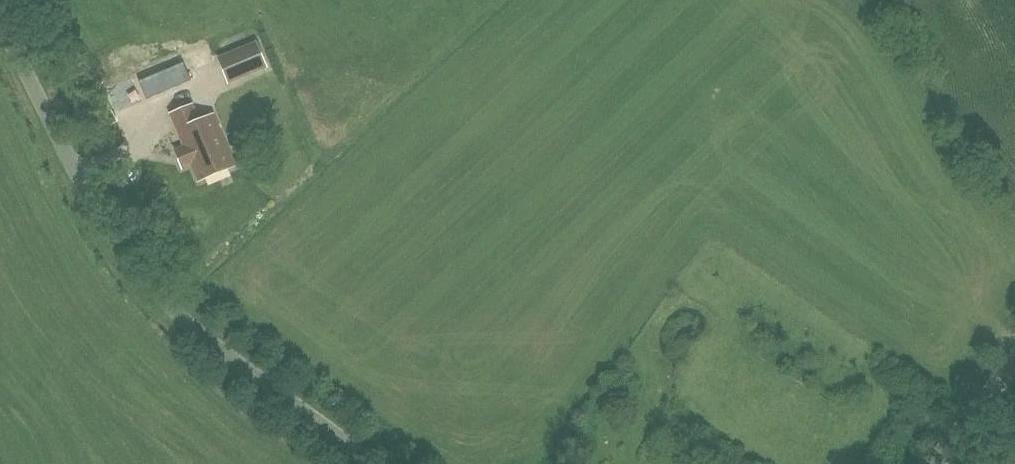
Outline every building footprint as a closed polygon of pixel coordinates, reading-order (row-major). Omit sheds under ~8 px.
[(48,3),(46,0),(25,0),(31,12),(48,3)] [(255,44),(218,59),(228,83),(265,67),(255,44)] [(183,63),(139,82),(147,100),(191,81),(183,63)] [(199,180),(233,166),(212,116),(198,122),(191,106),(171,114),(185,147),(175,152),(182,168),(192,163),(199,180)]
